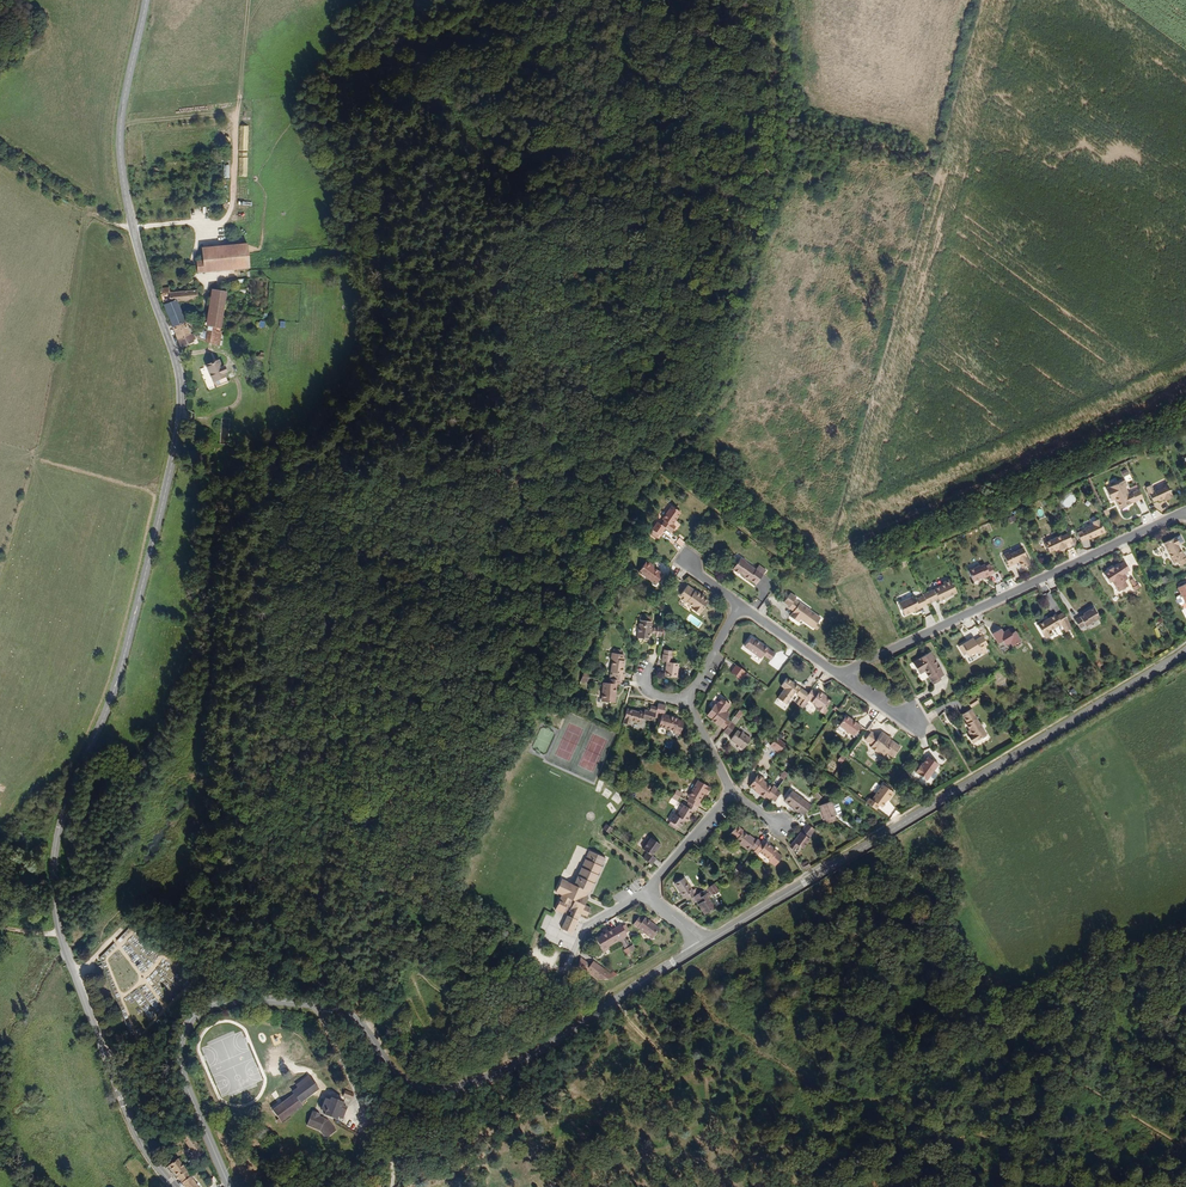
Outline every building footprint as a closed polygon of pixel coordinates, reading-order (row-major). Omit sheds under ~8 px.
[(222,276),(251,274),(249,250),(221,252),(222,276)] [(206,278),(222,276),(221,252),(216,253),(205,254),(205,267),(206,278)] [(198,278),(206,278),(205,267),(198,268),(198,278)] [(170,298),(189,296),(188,289),(169,290),(170,298)] [(160,298),(170,298),(169,290),(157,291),(160,298)] [(221,334),(224,319),(227,298),(223,297),(211,295),(204,332),(209,332),(217,334),(221,334)] [(189,306),(200,306),(200,296),(189,296),(170,298),(160,298),(162,304),(171,304),(188,302),(189,306)] [(182,328),(175,314),(173,306),(172,306),(163,308),(172,332),(181,328),(182,328)] [(177,345),(188,341),(182,328),(181,328),(172,332),(177,345)] [(206,348),(215,351),(217,336),(208,335),(206,348)] [(189,347),(192,345),(191,343),(190,340),(188,341),(177,345),(181,352),(190,348),(189,347)] [(222,384),(228,382),(225,372),(228,371),(226,364),(222,366),(219,359),(207,363),(214,381),(220,379),(222,384)] [(1116,501),(1120,511),(1143,501),(1139,492),(1132,495),(1131,494),(1129,495),(1123,483),(1106,491),(1112,503),(1116,501)] [(1146,490),(1149,497),(1153,505),(1159,503),(1159,504),(1164,502),(1167,500),(1168,502),(1174,500),(1167,487),(1155,493),(1152,487),(1146,490)] [(674,524),(672,522),(680,510),(671,504),(661,518),(662,519),(660,522),(656,519),(651,528),(652,529),(651,532),(656,536),(658,533),(659,533),(664,526),(671,530),(674,524)] [(1144,522),(1152,520),(1151,513),(1143,515),(1144,522)] [(1097,536),(1098,538),(1106,534),(1100,520),(1093,523),(1094,526),(1077,534),(1082,543),(1097,536)] [(1067,549),(1066,547),(1070,545),(1071,547),(1074,546),(1069,535),(1062,538),(1062,537),(1043,545),(1048,555),(1053,553),(1052,552),(1057,550),(1058,552),(1059,553),(1067,549)] [(680,538),(675,544),(681,548),(685,542),(680,538)] [(1174,540),(1164,545),(1174,566),(1179,563),(1182,568),(1185,566),(1185,559),(1185,556),(1182,557),(1179,551),(1177,551),(1176,548),(1177,547),(1174,540)] [(1021,570),(1030,566),(1022,550),(1010,556),(1009,554),(1003,557),(1009,569),(1014,567),(1013,564),(1018,562),(1019,564),(1021,570)] [(738,572),(756,584),(763,574),(756,568),(740,557),(736,563),(734,562),(730,568),(737,573),(738,572)] [(656,583),(663,572),(654,567),(651,565),(652,563),(646,559),(638,570),(656,583)] [(1124,583),(1127,581),(1124,575),(1130,572),(1125,564),(1113,571),(1109,573),(1104,576),(1109,585),(1112,583),(1118,594),(1128,589),(1124,583)] [(763,574),(766,570),(759,565),(756,568),(763,574)] [(984,578),(985,580),(994,576),(989,566),(985,568),(984,566),(980,567),(967,572),(972,584),(980,580),(984,578)] [(937,602),(938,603),(956,595),(949,581),(941,584),(943,587),(922,596),(923,598),(927,606),(937,602)] [(699,612),(708,600),(686,584),(678,594),(693,605),(692,607),(699,612)] [(1177,589),(1181,596),(1177,598),(1176,600),(1179,606),(1181,606),(1185,604),(1185,606),(1185,585),(1177,589)] [(818,623),(822,617),(795,598),(796,597),(791,593),(784,603),(789,606),(788,607),(793,611),(790,616),(799,622),(801,619),(802,617),(806,619),(805,622),(814,628),(815,628),(818,623)] [(898,604),(904,617),(927,606),(923,598),(915,601),(913,597),(898,604)] [(1085,626),(1086,627),(1100,619),(1094,609),(1083,615),(1084,616),(1074,621),(1080,629),(1085,626)] [(656,635),(661,636),(662,626),(657,625),(657,626),(653,626),(653,628),(650,627),(652,615),(641,613),(638,635),(649,637),(650,632),(656,633),(656,635)] [(1052,635),(1049,631),(1060,625),(1063,629),(1069,625),(1063,614),(1056,618),(1054,615),(1036,627),(1045,639),(1052,635)] [(1016,645),(1025,640),(1019,630),(1016,631),(1013,630),(1012,629),(1007,631),(1004,627),(996,633),(1002,642),(1004,641),(1011,643),(1014,641),(1016,645)] [(765,656),(770,648),(753,636),(746,647),(762,659),(765,656)] [(981,655),(986,652),(984,648),(988,646),(982,637),(976,640),(974,637),(957,647),(962,654),(965,653),(967,657),(972,654),(973,655),(975,653),(976,655),(980,653),(981,655)] [(765,656),(772,661),(777,654),(770,648),(765,656)] [(665,673),(676,674),(678,660),(672,659),(673,652),(672,652),(664,651),(663,651),(662,657),(667,658),(665,673)] [(620,678),(622,678),(623,672),(621,671),(622,659),(621,659),(622,652),(618,652),(617,652),(612,652),(610,652),(609,658),(611,658),(610,665),(612,665),(611,677),(620,678)] [(916,660),(911,663),(917,671),(922,668),(924,671),(932,685),(941,679),(944,677),(929,652),(916,660)] [(732,672),(742,679),(747,672),(738,665),(732,672)] [(603,699),(614,700),(616,682),(620,682),(620,678),(611,677),(609,677),(609,681),(603,680),(602,686),(604,686),(603,699)] [(780,696),(788,702),(799,688),(800,686),(801,685),(789,677),(782,686),(786,688),(780,696)] [(805,700),(808,695),(810,692),(803,688),(801,690),(798,695),(805,700)] [(816,708),(822,712),(831,700),(823,695),(824,693),(820,690),(818,693),(813,689),(810,692),(808,695),(814,699),(812,701),(818,705),(816,708)] [(801,705),(804,707),(809,700),(812,701),(814,699),(808,695),(805,700),(801,705)] [(727,728),(732,721),(733,720),(727,716),(730,712),(727,710),(732,702),(723,697),(718,703),(716,703),(710,711),(717,716),(714,719),(713,721),(721,727),(722,725),(727,728)] [(974,697),(966,702),(969,707),(977,702),(974,697)] [(675,729),(681,730),(683,718),(678,717),(678,715),(663,712),(664,703),(657,702),(657,706),(655,716),(660,717),(659,724),(675,727),(675,729)] [(641,717),(654,719),(655,716),(657,706),(650,704),(648,710),(643,709),(643,711),(638,709),(638,711),(627,707),(622,720),(629,723),(630,719),(640,722),(641,717)] [(972,743),(985,735),(969,709),(961,714),(966,723),(965,724),(968,729),(971,734),(969,735),(968,736),(972,743)] [(714,719),(717,716),(710,711),(708,715),(714,719)] [(732,721),(736,724),(740,718),(736,715),(733,720),(732,721)] [(839,725),(853,735),(860,724),(846,715),(839,725)] [(725,731),(730,735),(737,725),(736,724),(732,721),(727,728),(725,731)] [(731,740),(744,749),(752,739),(743,732),(742,733),(737,730),(731,740)] [(893,756),(900,745),(889,738),(890,736),(886,733),(885,735),(880,733),(878,735),(873,731),(866,740),(872,744),(870,747),(883,756),(885,752),(893,756)] [(771,745),(783,753),(789,745),(777,737),(771,745)] [(1079,766),(1085,763),(1075,746),(1069,749),(1079,766)] [(914,771),(926,779),(938,763),(928,755),(921,764),(920,763),(914,771)] [(770,799),(772,798),(777,790),(778,789),(774,786),(773,788),(764,782),(765,779),(759,775),(750,787),(755,790),(756,788),(761,792),(760,794),(760,795),(766,799),(767,797),(770,799)] [(700,803),(699,802),(704,793),(706,793),(709,787),(698,780),(686,800),(688,801),(697,807),(700,803)] [(883,803),(885,799),(888,801),(893,794),(881,786),(872,800),(869,798),(866,802),(876,810),(878,806),(881,807),(883,803)] [(772,798),(776,801),(781,793),(777,790),(772,798)] [(798,810),(803,813),(810,804),(791,791),(785,801),(794,807),(793,809),(797,812),(798,810)] [(809,802),(813,806),(818,800),(813,796),(809,802)] [(692,810),(694,811),(697,807),(688,801),(686,806),(683,805),(678,815),(673,812),(669,820),(670,821),(668,824),(676,829),(678,826),(681,827),(685,820),(687,821),(692,810)] [(827,823),(835,820),(834,816),(836,815),(839,814),(840,812),(838,806),(836,805),(833,806),(832,801),(820,804),(824,819),(825,819),(827,823)] [(811,833),(814,829),(806,824),(803,827),(811,833)] [(744,829),(737,825),(736,827),(733,825),(729,832),(731,833),(730,836),(737,840),(744,829)] [(796,846),(801,849),(809,838),(808,837),(811,833),(803,827),(790,846),(793,851),(796,846)] [(751,847),(755,850),(762,841),(757,838),(757,839),(743,830),(737,840),(736,841),(749,850),(751,847)] [(655,857),(650,854),(658,842),(649,836),(641,848),(645,851),(641,856),(648,861),(650,863),(655,857)] [(776,851),(777,850),(766,842),(765,843),(762,841),(755,850),(755,851),(758,853),(759,851),(770,859),(770,860),(777,865),(783,855),(776,851)] [(590,896),(588,895),(589,891),(591,892),(604,861),(588,855),(575,884),(564,879),(558,892),(564,895),(557,910),(564,913),(565,911),(567,912),(570,906),(572,907),(571,911),(573,912),(571,916),(569,915),(568,916),(573,917),(579,920),(582,913),(588,916),(592,907),(586,904),(590,896)] [(805,870),(811,868),(809,861),(802,863),(805,870)] [(689,897),(691,896),(702,890),(700,886),(695,889),(687,875),(677,880),(685,895),(687,893),(689,897)] [(705,911),(716,905),(709,894),(714,892),(715,893),(720,890),(716,882),(702,890),(691,896),(693,899),(697,897),(700,896),(702,899),(699,901),(705,911)] [(656,937),(664,927),(649,916),(647,918),(643,915),(637,923),(656,937)] [(579,920),(573,917),(568,916),(563,929),(574,933),(579,920)] [(628,935),(630,933),(624,924),(620,926),(626,936),(628,935)] [(612,946),(611,944),(626,936),(620,926),(615,928),(605,934),(599,937),(606,949),(612,946)] [(605,976),(612,972),(589,958),(587,960),(579,954),(575,962),(594,975),(605,976)] [(272,1113),(281,1124),(302,1108),(300,1105),(319,1092),(310,1079),(297,1088),(299,1090),(292,1095),(294,1097),(272,1113)] [(351,1104),(353,1099),(345,1095),(342,1100),(351,1104)] [(338,1120),(343,1123),(347,1112),(342,1109),(343,1107),(331,1102),(329,1104),(325,1102),(320,1113),(325,1115),(324,1118),(337,1123),(338,1120)] [(325,1142),(335,1134),(326,1123),(318,1119),(310,1116),(305,1128),(319,1134),(325,1142)] [(177,1145),(184,1140),(181,1136),(177,1131),(171,1136),(177,1145)] [(198,1160),(205,1155),(190,1133),(187,1135),(185,1133),(181,1136),(184,1140),(190,1149),(198,1160)] [(191,1178),(193,1177),(180,1159),(168,1167),(178,1179),(182,1185),(191,1178)] [(191,1178),(182,1185),(184,1186),(198,1186),(191,1178)]
